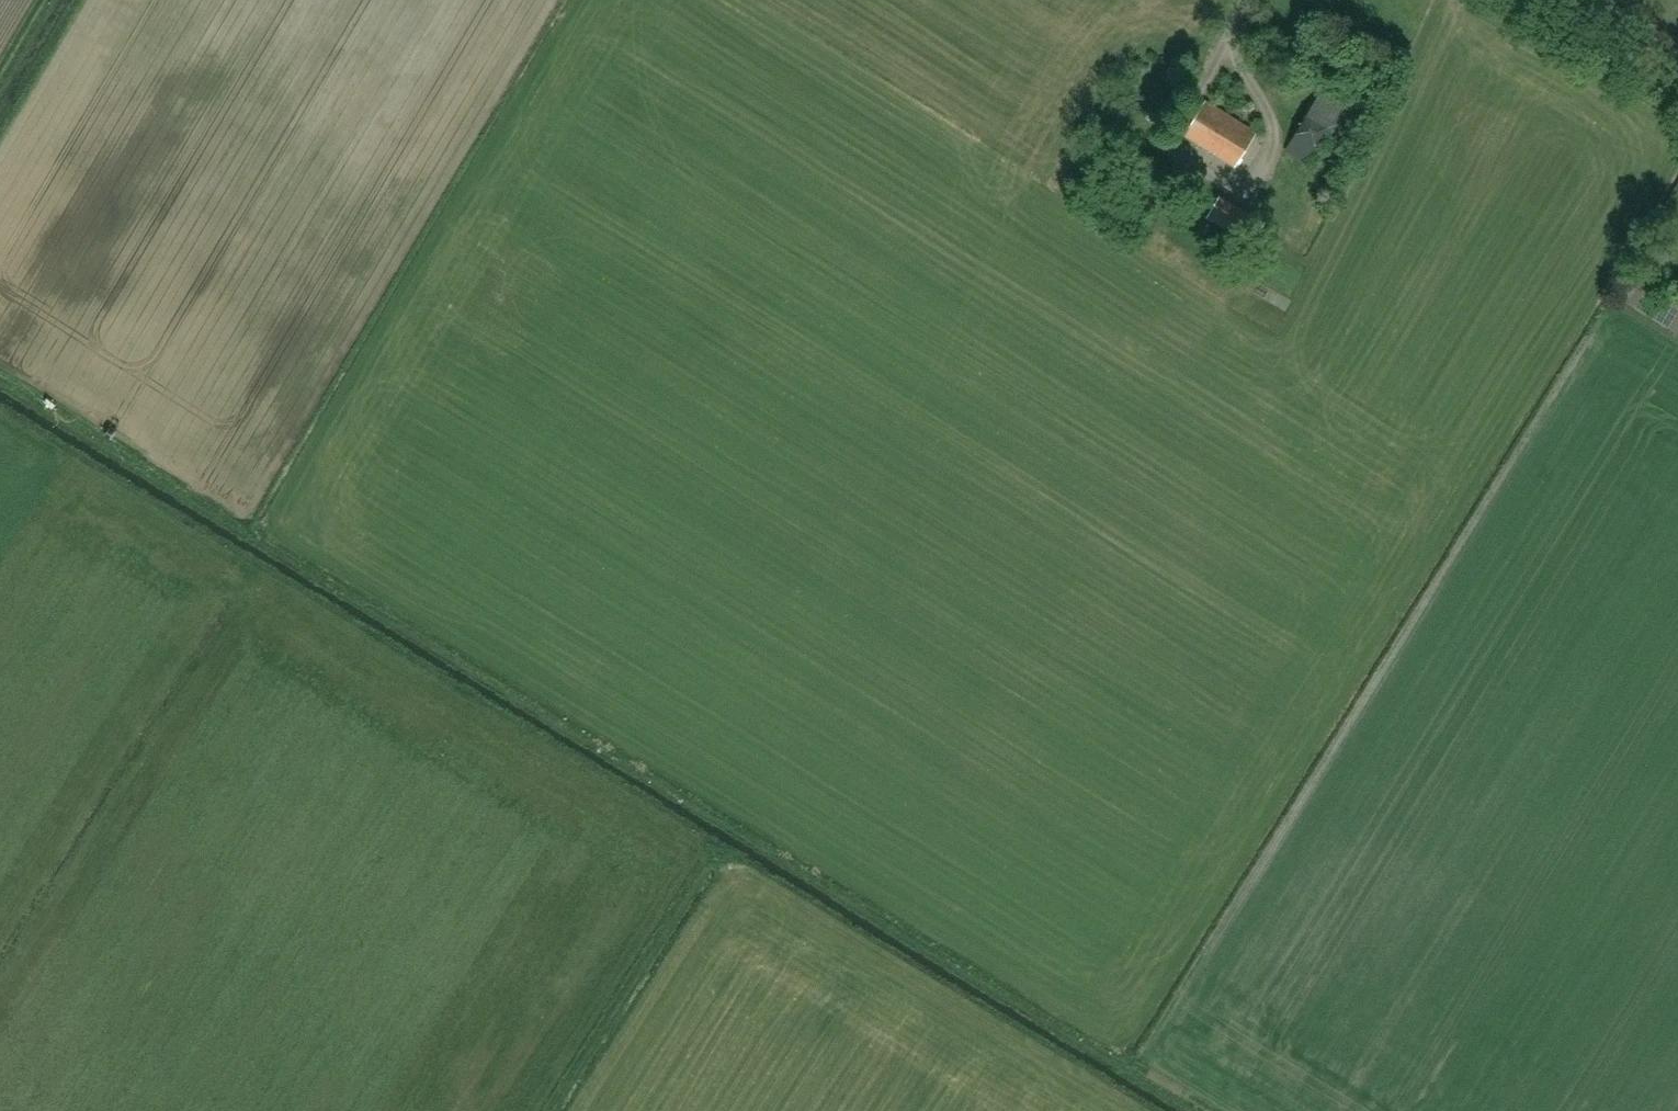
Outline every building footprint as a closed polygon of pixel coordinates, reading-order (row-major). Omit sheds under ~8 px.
[(1342,140),(1356,114),(1320,93),(1285,150),(1306,163),(1326,130),(1342,140)] [(1235,165),(1256,131),(1205,101),(1184,134),(1235,165)] [(1155,183),(1162,171),(1145,161),(1138,173),(1155,183)]
